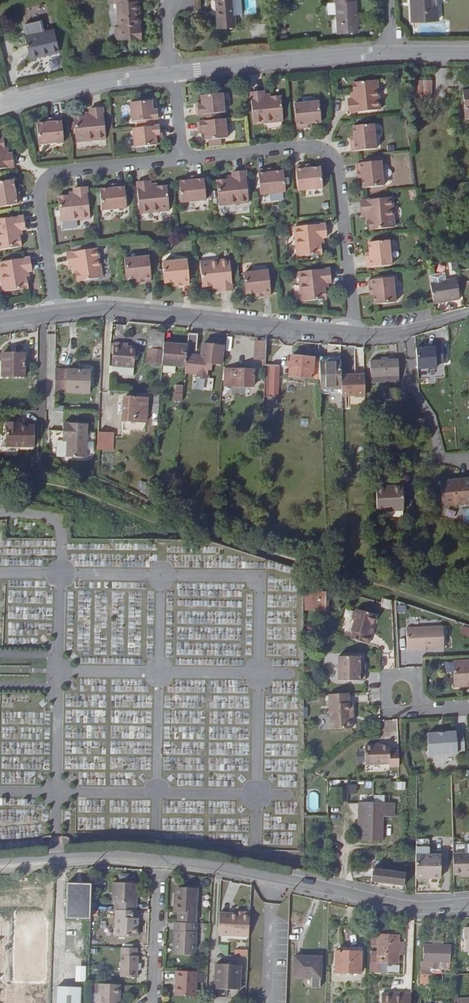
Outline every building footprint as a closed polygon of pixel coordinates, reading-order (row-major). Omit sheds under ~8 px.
[(114,1),(116,1),(117,26),(108,27),(109,40),(139,38),(138,25),(136,25),(135,16),(137,16),(136,0),(114,0),(114,1)] [(215,28),(233,27),(231,0),(214,0),(215,28)] [(332,3),(335,3),(336,14),(335,15),(336,33),(356,32),(353,1),(352,2),(352,0),(332,0),(332,3)] [(435,0),(410,0),(411,19),(436,17),(435,0)] [(25,37),(31,59),(60,52),(54,29),(25,37)] [(353,97),(350,97),(348,97),(349,111),(351,111),(380,108),(377,79),(353,81),(353,91),(352,91),(353,97)] [(426,99),(423,81),(418,81),(418,98),(426,99)] [(434,81),(423,81),(426,99),(434,99),(434,81)] [(261,97),(261,94),(260,92),(247,93),(250,124),(280,121),(277,97),(267,97),(267,96),(261,97)] [(198,96),(198,102),(198,106),(193,107),(193,115),(198,114),(215,113),(221,112),(219,93),(198,96)] [(150,107),(149,100),(127,102),(129,121),(135,121),(152,118),(157,118),(156,110),(150,111),(150,107)] [(301,123),(307,122),(318,121),(317,101),(292,102),(294,125),(294,127),(302,126),(301,123)] [(87,114),(80,115),(80,117),(71,118),(73,142),(103,139),(100,108),(86,109),(87,112),(87,114)] [(216,119),(215,113),(198,114),(199,121),(216,119)] [(58,118),(49,119),(50,122),(44,123),(33,123),(35,144),(59,142),(58,121),(58,118)] [(152,118),(135,121),(136,127),(153,125),(152,118)] [(221,118),(216,119),(199,121),(194,121),(195,129),(200,129),(201,132),(202,139),(223,137),(221,118)] [(352,124),(353,134),(354,141),(350,141),(351,149),(357,149),(375,147),(372,122),(352,124)] [(153,125),(136,127),(130,128),(132,147),(154,143),(153,137),(153,133),(159,132),(157,124),(153,125)] [(4,147),(4,148),(2,138),(0,138),(0,168),(11,167),(13,166),(11,153),(8,154),(6,154),(4,147)] [(360,169),(361,175),(362,186),(382,183),(380,159),(358,161),(356,161),(356,169),(360,169)] [(301,168),(301,164),(292,165),(293,169),(295,189),(320,186),(319,175),(318,166),(307,167),(301,168)] [(263,172),(263,167),(255,168),(255,171),(258,193),(282,190),(280,170),(270,171),(263,172)] [(229,171),(229,174),(230,177),(223,177),(223,178),(214,179),(216,204),(246,201),(243,173),(243,170),(229,171)] [(200,174),(193,175),(193,179),(187,179),(177,180),(177,183),(178,201),(203,198),(201,181),(200,174)] [(19,195),(16,195),(15,190),(13,179),(0,181),(0,206),(18,204),(21,203),(19,195)] [(148,186),(148,183),(147,180),(134,181),(135,184),(137,212),(166,209),(164,184),(154,185),(148,186)] [(121,182),(113,183),(114,187),(108,188),(97,189),(99,209),(124,207),(121,185),(121,182)] [(70,188),(71,191),(71,193),(65,194),(65,195),(55,196),(56,203),(58,221),(87,217),(84,191),(84,187),(70,188)] [(365,212),(366,218),(367,218),(368,228),(392,225),(390,196),(363,198),(362,198),(359,199),(360,212),(363,211),(365,212)] [(22,229),(25,228),(23,215),(20,216),(0,219),(0,249),(21,245),(20,236),(21,235),(20,229),(22,229)] [(318,236),(321,236),(324,236),(322,222),(291,225),(294,255),(319,252),(318,242),(319,242),(318,236)] [(366,240),(367,251),(367,257),(363,258),(364,266),(388,263),(386,238),(369,240),(366,240)] [(71,265),(72,271),(74,271),(75,281),(99,277),(95,247),(64,252),(66,265),(69,265),(71,265)] [(140,277),(141,280),(149,280),(149,277),(146,255),(121,258),(124,278),(134,277),(140,277)] [(28,277),(27,270),(30,270),(32,270),(30,257),(24,258),(0,262),(0,264),(5,291),(29,288),(27,278),(28,277)] [(216,285),(217,287),(217,290),(230,289),(227,258),(198,260),(200,280),(200,285),(210,285),(216,285)] [(179,280),(179,284),(187,283),(186,280),(184,259),(159,261),(161,276),(162,282),(173,281),(179,280)] [(299,300),(324,297),(323,288),(326,287),(325,280),(329,280),(327,267),(321,268),(296,270),(299,300)] [(243,293),(254,291),(260,291),(260,295),(268,293),(268,291),(265,270),(240,272),(242,288),(243,293)] [(429,282),(447,279),(446,272),(428,275),(429,282)] [(366,278),(366,286),(370,286),(370,292),(371,303),(391,301),(390,277),(366,278)] [(429,282),(433,302),(458,298),(455,278),(447,279),(429,282)] [(163,341),(164,330),(149,330),(148,341),(163,341)] [(197,335),(188,334),(187,345),(186,358),(190,359),(190,354),(195,354),(197,335)] [(265,358),(266,341),(257,340),(256,357),(265,358)] [(163,343),(163,341),(148,341),(147,353),(150,353),(150,358),(161,359),(163,343)] [(161,365),(185,367),(186,358),(187,345),(163,343),(161,359),(161,365)] [(220,365),(221,346),(203,344),(202,355),(195,354),(190,354),(190,359),(186,358),(184,377),(219,380),(220,365)] [(436,346),(417,347),(418,369),(437,367),(436,346)] [(135,348),(127,348),(113,347),(111,367),(134,369),(135,348)] [(24,377),(25,354),(1,354),(1,376),(24,377)] [(288,376),(320,379),(319,361),(319,358),(290,355),(288,376)] [(398,358),(371,359),(372,382),(399,381),(398,358)] [(320,379),(320,388),(341,388),(341,375),(340,360),(319,361),(320,379)] [(265,364),(263,397),(277,398),(278,365),(265,364)] [(133,377),(134,369),(111,367),(111,376),(133,377)] [(253,386),(253,369),(226,368),(225,384),(234,384),(234,385),(253,386)] [(89,370),(54,369),(54,391),(88,392),(89,370)] [(349,374),(341,375),(341,388),(342,395),(354,394),(356,396),(363,395),(365,393),(364,373),(359,373),(349,373),(349,374)] [(181,402),(183,385),(177,384),(176,393),(175,393),(174,402),(181,402)] [(145,413),(147,399),(125,397),(123,421),(134,422),(135,412),(145,413)] [(423,420),(415,420),(417,439),(427,439),(426,427),(424,427),(423,420)] [(66,446),(66,456),(84,457),(86,423),(62,422),(62,431),(48,431),(47,446),(56,446),(66,446)] [(34,426),(18,425),(5,425),(5,446),(34,447),(34,426)] [(97,433),(97,450),(111,451),(112,433),(97,433)] [(65,463),(66,456),(66,446),(56,446),(55,463),(65,463)] [(453,480),(453,483),(439,484),(441,505),(468,503),(468,478),(453,480)] [(403,517),(402,481),(375,482),(376,518),(403,517)] [(328,588),(315,584),(311,601),(324,604),(328,588)] [(352,632),(350,639),(368,644),(370,636),(368,635),(370,628),(371,624),(373,624),(375,615),(356,610),(354,611),(352,618),(353,620),(350,631),(352,632)] [(460,632),(468,636),(468,626),(463,624),(460,632)] [(444,649),(443,628),(407,629),(408,651),(415,651),(415,650),(444,649)] [(360,673),(360,666),(360,658),(339,658),(339,682),(365,682),(365,673),(360,673)] [(455,663),(456,688),(467,688),(467,685),(468,685),(468,662),(455,663)] [(346,694),(325,695),(327,730),(348,729),(347,719),(347,712),(349,712),(349,704),(347,704),(346,694)] [(454,734),(443,735),(443,737),(437,737),(437,735),(426,735),(427,756),(456,755),(456,754),(463,754),(462,736),(454,736),(454,734)] [(399,766),(399,752),(390,752),(390,747),(365,748),(366,761),(390,760),(390,767),(399,766)] [(296,787),(295,774),(277,775),(278,788),(296,787)] [(405,790),(406,782),(397,781),(397,790),(405,790)] [(342,805),(343,789),(333,789),(333,805),(342,805)] [(395,803),(361,803),(361,841),(383,842),(384,817),(395,817),(395,803)] [(416,851),(430,851),(430,843),(416,843),(416,851)] [(416,851),(416,882),(441,882),(441,859),(430,859),(430,851),(416,851)] [(454,875),(461,875),(468,874),(468,854),(453,854),(454,875)] [(407,884),(407,872),(373,871),(372,882),(407,884)] [(91,909),(92,883),(83,883),(83,889),(76,889),(76,882),(68,882),(67,917),(90,918),(91,909)] [(115,902),(115,910),(118,910),(135,911),(136,911),(137,902),(134,902),(135,895),(135,883),(113,882),(113,902),(115,902)] [(179,911),(179,921),(196,922),(198,887),(181,886),(181,893),(177,893),(175,911),(179,911)] [(135,911),(118,910),(117,936),(139,937),(140,918),(135,917),(135,911)] [(250,915),(219,913),(218,935),(249,936),(250,915)] [(196,922),(179,921),(177,953),(199,954),(201,922),(196,922)] [(379,935),(371,934),(371,947),(379,947),(379,935)] [(399,936),(379,935),(379,947),(378,964),(397,965),(399,936)] [(424,960),(422,960),(421,983),(431,983),(432,961),(450,962),(451,946),(424,945),(424,960)] [(135,956),(135,947),(120,947),(119,976),(136,976),(136,970),(137,963),(137,956),(135,956)] [(337,950),(336,972),(360,973),(361,951),(337,950)] [(319,969),(319,958),(295,957),(294,977),(310,978),(310,988),(320,988),(321,970),(319,969)] [(216,989),(224,989),(240,989),(241,965),(217,964),(216,989)] [(76,965),(76,981),(86,981),(87,966),(76,965)] [(198,973),(177,971),(175,996),(197,998),(198,973)] [(100,983),(99,1002),(118,1002),(118,1000),(120,1000),(121,991),(118,991),(119,984),(100,983)] [(51,985),(50,1002),(74,1002),(75,986),(51,985)] [(412,992),(403,992),(403,995),(391,994),(382,994),(381,1002),(411,1002),(412,992)]
